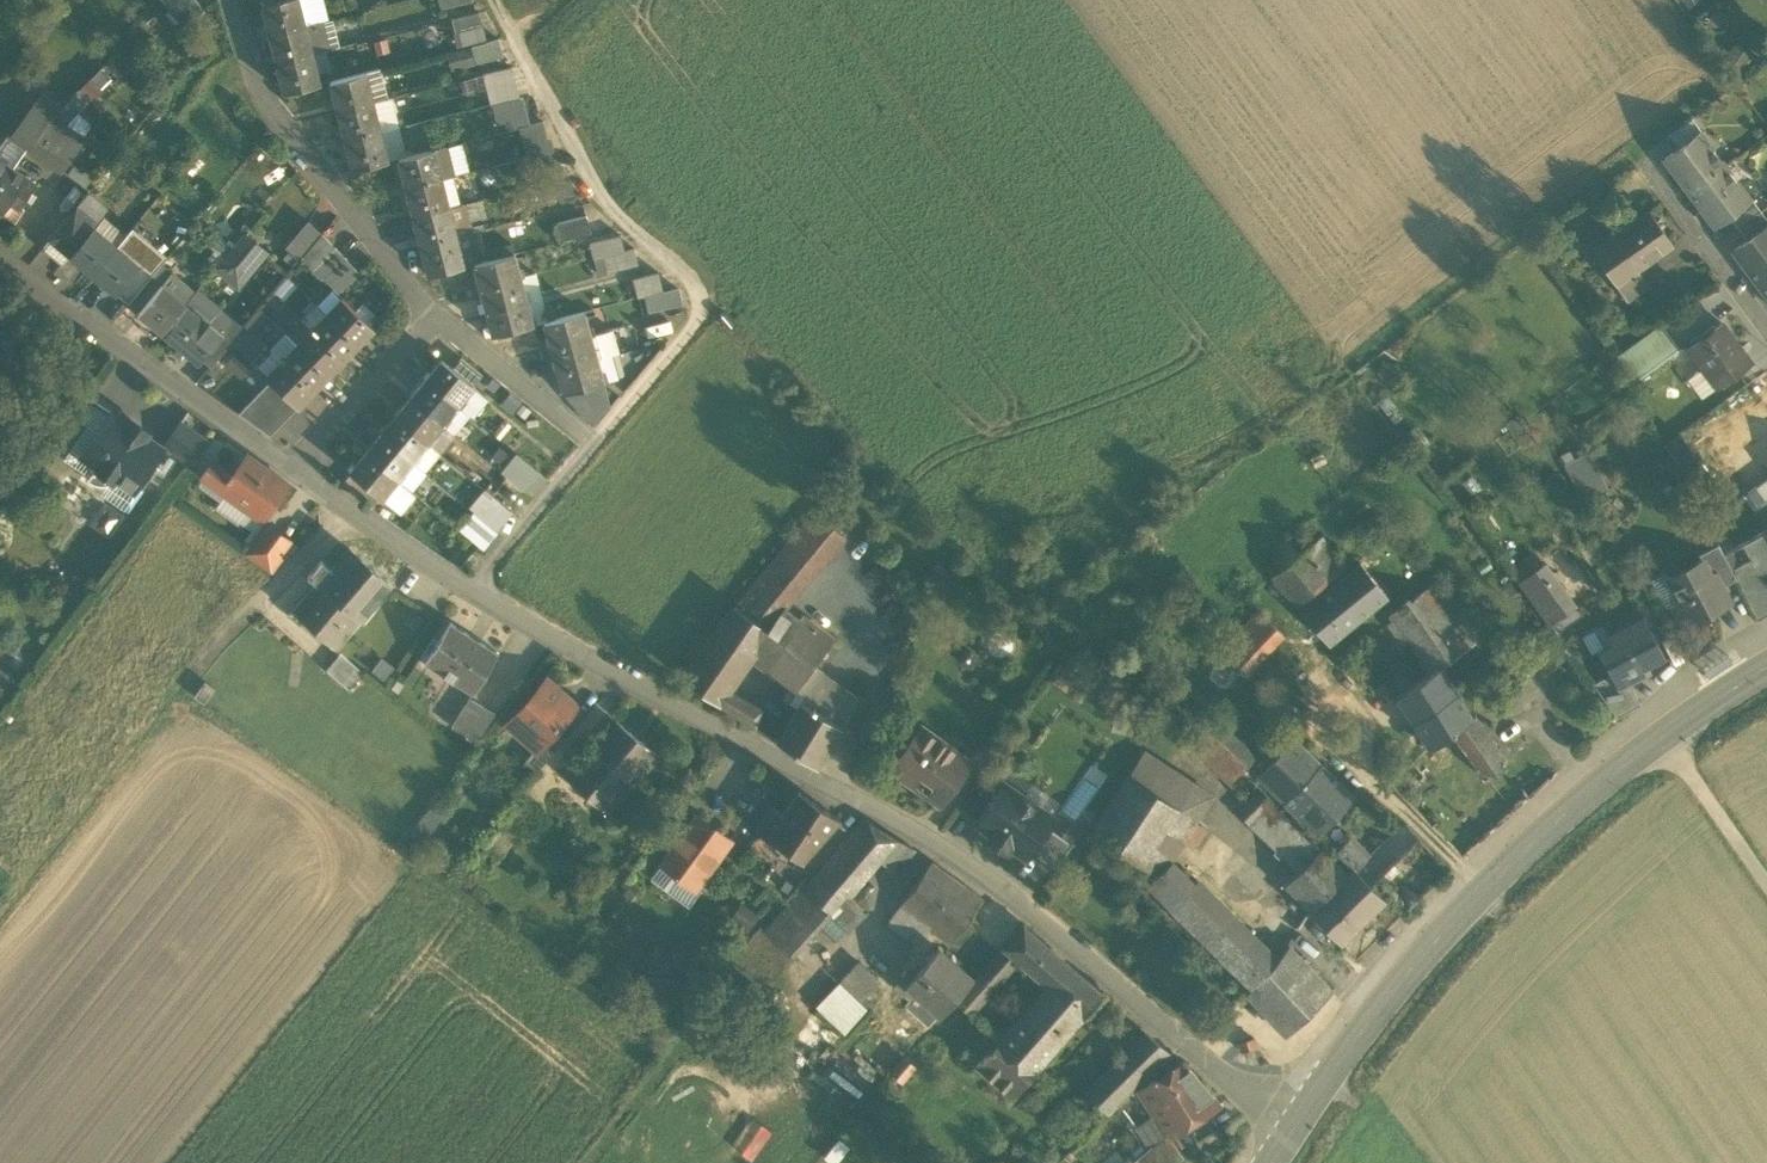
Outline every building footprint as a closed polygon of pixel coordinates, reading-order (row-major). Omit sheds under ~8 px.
[(163,2),(172,13),(188,0),(165,0),(163,2)] [(195,0),(188,0),(172,13),(181,24),(202,8),(195,0)] [(270,35),(305,26),(299,0),(282,0),(266,4),(262,5),(270,35)] [(305,26),(324,21),(329,20),(323,0),(299,0),(305,26)] [(451,19),(455,33),(483,26),(479,12),(451,19)] [(329,20),(324,21),(331,50),(340,48),(333,19),(329,20)] [(324,21),(305,26),(312,55),(327,51),(331,50),(324,21)] [(270,35),(277,64),(312,55),(305,26),(270,35)] [(486,40),(483,26),(455,33),(453,34),(456,47),(486,40)] [(499,39),(471,46),(476,64),(503,57),(499,39)] [(447,53),(452,70),(475,65),(470,47),(447,53)] [(327,51),(312,55),(317,73),(331,70),(327,51)] [(317,73),(312,55),(277,64),(284,93),(320,84),(317,73)] [(490,103),(491,103),(520,96),(513,67),(482,74),(490,103)] [(77,92),(85,100),(88,103),(112,79),(101,68),(77,92)] [(380,69),(366,73),(373,102),(388,99),(380,69)] [(331,82),(338,112),(373,102),(366,73),(331,82)] [(62,109),(42,131),(53,138),(66,123),(76,111),(85,100),(77,92),(62,109)] [(27,147),(31,149),(42,131),(62,109),(43,95),(12,136),(12,137),(27,147)] [(522,95),(520,96),(491,103),(496,123),(504,121),(507,130),(520,127),(530,125),(522,95)] [(388,99),(373,102),(381,131),(399,127),(400,127),(393,98),(388,99)] [(345,140),(381,131),(373,102),(338,112),(345,140)] [(76,111),(66,123),(83,135),(84,135),(92,123),(76,111)] [(1669,135),(1678,148),(1699,132),(1700,134),(1702,133),(1691,118),(1669,135)] [(520,127),(523,140),(546,134),(543,125),(540,122),(530,125),(520,127)] [(66,123),(53,138),(72,151),(83,135),(66,123)] [(381,131),(388,160),(399,158),(406,156),(399,127),(381,131)] [(72,151),(53,138),(42,131),(31,149),(60,169),(72,151)] [(388,160),(381,131),(345,140),(353,170),(388,160)] [(1665,158),(1690,191),(1724,166),(1700,134),(1699,132),(1678,148),(1665,158)] [(0,145),(0,160),(11,167),(12,168),(27,147),(12,137),(12,136),(8,133),(0,145)] [(547,138),(546,134),(523,140),(527,157),(531,156),(554,150),(550,137),(547,138)] [(447,145),(454,175),(470,171),(462,142),(447,145)] [(447,145),(434,149),(442,178),(453,175),(454,175),(447,145)] [(406,187),(442,178),(434,149),(406,156),(399,158),(406,187)] [(531,156),(534,168),(559,161),(556,149),(554,150),(531,156)] [(11,167),(0,160),(0,184),(11,167)] [(75,163),(67,173),(87,188),(94,178),(75,163)] [(539,171),(542,183),(566,177),(563,165),(539,171)] [(1748,197),(1724,166),(1690,191),(1714,224),(1728,214),(1749,199),(1748,197)] [(3,213),(11,202),(20,208),(36,184),(12,168),(11,167),(0,184),(0,211),(3,213)] [(453,175),(442,178),(449,207),(460,204),(453,175)] [(541,184),(545,199),(574,191),(570,176),(566,177),(542,183),(541,184)] [(406,187),(414,216),(449,207),(442,178),(406,187)] [(89,192),(78,206),(97,222),(108,208),(89,192)] [(1728,214),(1737,227),(1760,210),(1750,196),(1748,197),(1749,199),(1728,214)] [(482,199),(461,204),(466,221),(487,216),(482,199)] [(24,210),(20,208),(11,202),(3,213),(17,222),(24,210)] [(460,204),(449,207),(456,236),(469,233),(466,221),(461,204),(460,204)] [(51,238),(70,255),(94,227),(95,227),(98,223),(97,222),(78,206),(51,238)] [(421,245),(456,236),(449,207),(414,216),(421,245)] [(1649,209),(1611,236),(1636,270),(1637,269),(1673,243),(1649,209)] [(1760,210),(1737,227),(1747,240),(1766,225),(1766,219),(1760,210)] [(70,255),(94,274),(117,246),(127,235),(103,215),(97,222),(98,223),(95,227),(94,227),(70,255)] [(557,223),(562,241),(591,233),(586,215),(557,223)] [(303,256),(322,233),(309,221),(307,224),(287,248),(299,260),(303,256)] [(1758,283),(1766,276),(1766,225),(1747,240),(1734,250),(1758,283)] [(127,235),(117,246),(141,266),(151,275),(161,263),(167,256),(132,228),(127,235)] [(204,241),(224,257),(233,246),(214,230),(204,241)] [(303,256),(312,268),(336,248),(322,233),(303,256)] [(474,263),(480,287),(521,276),(515,253),(485,260),(476,262),(469,233),(456,236),(464,266),(474,263)] [(224,257),(216,267),(238,286),(266,253),(243,234),(233,246),(224,257)] [(589,241),(593,258),(604,256),(624,250),(620,234),(589,241)] [(429,275),(464,266),(456,236),(421,245),(429,275)] [(1649,286),(1637,269),(1636,270),(1611,236),(1592,250),(1628,301),(1649,286)] [(43,247),(63,264),(70,255),(51,238),(43,247)] [(482,246),(485,260),(515,253),(511,238),(482,246)] [(141,266),(117,246),(94,274),(117,294),(141,266)] [(312,268),(321,279),(323,277),(346,258),(336,248),(312,268)] [(604,256),(608,272),(638,264),(633,248),(624,250),(604,256)] [(604,256),(593,258),(597,274),(608,272),(604,256)] [(360,273),(346,258),(323,277),(333,288),(338,293),(360,273)] [(161,263),(151,275),(162,283),(172,271),(161,263)] [(117,294),(128,303),(151,275),(141,266),(117,294)] [(196,291),(172,271),(162,283),(186,303),(196,291)] [(536,272),(521,276),(527,300),(542,296),(536,272)] [(633,278),(638,297),(644,296),(663,291),(658,272),(633,278)] [(162,283),(151,275),(128,303),(138,311),(162,283)] [(287,275),(274,292),(283,301),(297,284),(287,275)] [(480,312),(487,310),(527,300),(521,276),(480,287),(485,303),(478,305),(480,312)] [(1758,283),(1766,294),(1766,276),(1758,283)] [(137,313),(162,332),(185,304),(186,303),(162,283),(138,311),(137,313)] [(644,296),(648,312),(683,303),(678,287),(663,291),(644,296)] [(326,313),(342,296),(338,293),(333,288),(318,304),(326,313)] [(186,303),(185,304),(209,323),(221,333),(232,321),(196,291),(186,303)] [(342,296),(326,313),(358,343),(374,327),(370,324),(355,309),(342,296)] [(527,300),(533,323),(544,321),(549,319),(542,296),(527,300)] [(533,323),(527,300),(487,310),(491,326),(484,328),(486,336),(533,323)] [(326,313),(318,304),(315,302),(300,317),(301,318),(311,328),(326,313)] [(363,302),(355,309),(370,324),(378,316),(363,302)] [(177,345),(185,352),(209,323),(185,304),(162,332),(177,345)] [(246,325),(253,331),(268,316),(260,308),(246,325)] [(544,321),(550,345),(590,334),(584,310),(549,319),(544,321)] [(343,359),(358,343),(326,313),(311,328),(343,359)] [(297,343),(311,328),(301,318),(286,333),(297,343)] [(221,333),(209,323),(185,352),(198,362),(201,358),(211,366),(241,330),(232,321),(221,333)] [(1703,367),(1717,386),(1751,361),(1722,323),(1688,348),(1703,367)] [(1618,354),(1633,382),(1646,372),(1679,348),(1662,325),(1618,354)] [(328,374),(343,359),(311,328),(297,343),(328,374)] [(609,330),(590,334),(597,357),(613,353),(615,352),(609,330)] [(297,343),(286,333),(285,332),(270,347),(272,349),(282,359),(297,343)] [(556,367),(597,357),(590,334),(550,345),(556,367)] [(321,381),(328,374),(297,343),(282,359),(313,389),(321,381)] [(185,352),(177,345),(173,351),(181,358),(185,352)] [(314,389),(313,389),(282,359),(272,349),(256,366),(266,375),(270,379),(271,379),(298,406),(314,389)] [(235,351),(225,362),(240,377),(251,366),(235,351)] [(613,353),(597,357),(604,381),(620,377),(613,353)] [(452,368),(472,385),(482,373),(461,357),(452,368)] [(563,391),(604,381),(597,357),(556,367),(563,391)] [(441,359),(426,378),(458,404),(470,414),(473,417),(488,398),(473,385),(472,385),(452,368),(441,359)] [(1701,398),(1717,386),(1703,367),(1687,379),(1701,398)] [(1633,382),(1637,390),(1652,380),(1646,372),(1633,382)] [(443,423),(458,404),(426,378),(411,397),(443,423)] [(1766,416),(1766,378),(1749,391),(1753,396),(1766,416)] [(239,412),(270,434),(298,406),(271,379),(270,379),(239,412)] [(563,391),(590,423),(598,421),(611,406),(610,405),(604,381),(563,391)] [(1753,396),(1698,437),(1743,497),(1748,494),(1755,488),(1766,480),(1766,416),(1753,396)] [(428,441),(443,423),(411,397),(396,415),(428,441)] [(79,418),(87,424),(98,431),(109,416),(90,403),(79,418)] [(470,414),(458,404),(443,423),(455,433),(470,414)] [(120,476),(137,487),(138,486),(164,449),(164,448),(163,447),(148,437),(128,422),(112,411),(109,416),(98,431),(81,456),(97,467),(90,477),(88,479),(94,483),(98,484),(103,484),(108,483),(113,482),(117,479),(120,476)] [(413,460),(428,441),(396,415),(381,434),(413,460)] [(130,419),(128,422),(148,437),(150,434),(130,419)] [(187,465),(191,468),(210,442),(181,422),(163,447),(164,448),(164,449),(178,459),(187,465)] [(455,433),(443,423),(428,441),(441,452),(456,434),(455,433)] [(64,458),(90,477),(97,467),(81,456),(98,431),(87,424),(64,458)] [(398,478),(413,460),(381,434),(366,452),(398,478)] [(441,452),(428,441),(413,460),(426,471),(441,452)] [(500,470),(526,491),(541,473),(515,451),(500,470)] [(1588,451),(1564,464),(1583,500),(1607,486),(1588,451)] [(413,490),(398,478),(366,452),(350,471),(382,497),(402,513),(417,494),(413,490)] [(259,520),(261,521),(288,483),(248,455),(233,476),(213,462),(201,479),(224,495),(247,511),(259,520)] [(187,465),(178,459),(172,468),(181,474),(187,465)] [(426,471),(413,460),(398,478),(413,490),(428,472),(426,471)] [(339,485),(374,509),(382,497),(350,471),(339,485)] [(113,482),(108,483),(101,494),(128,512),(144,490),(138,486),(137,487),(120,476),(117,479),(113,482)] [(224,495),(201,479),(198,484),(220,500),(224,495)] [(1763,500),(1766,497),(1766,480),(1755,488),(1763,500)] [(491,493),(510,508),(518,499),(499,484),(491,493)] [(469,506),(473,510),(497,529),(512,510),(510,508),(491,493),(484,487),(469,506)] [(1763,500),(1755,488),(1748,494),(1756,505),(1763,500)] [(247,511),(224,495),(220,500),(215,508),(238,524),(240,522),(247,511)] [(459,528),(484,548),(498,530),(497,529),(473,510),(459,528)] [(259,520),(247,511),(240,522),(252,530),(259,520)] [(815,511),(718,629),(753,656),(793,685),(806,695),(803,700),(842,724),(858,698),(814,664),(835,639),(804,613),(798,619),(785,608),(845,536),(815,511)] [(261,521),(259,520),(252,530),(245,539),(252,543),(266,524),(261,521)] [(249,548),(276,567),(294,542),(266,523),(266,524),(252,543),(249,548)] [(1764,535),(1725,556),(1737,579),(1746,597),(1766,586),(1754,564),(1766,557),(1766,540),(1764,535)] [(1273,575),(1301,610),(1347,573),(1319,539),(1273,575)] [(1716,573),(1723,586),(1737,579),(1725,556),(1724,556),(1718,544),(1697,555),(1701,561),(1702,560),(1710,576),(1716,573)] [(310,577),(317,583),(360,621),(392,583),(390,581),(353,549),(332,573),(321,563),(310,577)] [(1754,564),(1766,586),(1766,585),(1766,557),(1754,564)] [(1539,559),(1516,575),(1552,627),(1555,631),(1578,614),(1539,559)] [(1670,605),(1682,628),(1725,604),(1717,589),(1723,586),(1716,573),(1710,576),(1702,560),(1701,561),(1669,578),(1680,599),(1670,605)] [(1360,562),(1347,573),(1301,610),(1329,644),(1387,597),(1360,562)] [(1665,607),(1670,605),(1680,599),(1669,578),(1665,572),(1651,580),(1665,607)] [(335,650),(360,621),(317,583),(292,613),(335,650)] [(1766,586),(1746,597),(1758,619),(1766,614),(1766,585),(1766,586)] [(1424,665),(1430,673),(1439,667),(1440,670),(1473,646),(1429,586),(1397,609),(1390,614),(1392,618),(1397,615),(1429,662),(1424,665)] [(1220,650),(1231,660),(1269,620),(1258,610),(1220,650)] [(1397,615),(1392,618),(1424,665),(1429,662),(1397,615)] [(1610,674),(1618,688),(1629,683),(1640,677),(1638,672),(1665,657),(1642,615),(1607,634),(1611,642),(1598,650),(1610,674)] [(1282,633),(1269,620),(1231,660),(1244,673),(1282,633)] [(424,662),(473,693),(499,652),(450,621),(424,662)] [(1591,653),(1598,650),(1611,642),(1607,634),(1602,624),(1582,635),(1591,653)] [(731,687),(753,656),(718,629),(684,677),(720,704),(731,687)] [(326,670),(346,687),(361,669),(341,652),(326,670)] [(1705,670),(1709,676),(1731,661),(1727,655),(1705,670)] [(382,656),(371,669),(385,679),(395,666),(382,656)] [(1396,696),(1413,723),(1456,692),(1440,670),(1439,667),(1430,673),(1396,696)] [(1618,688),(1610,674),(1592,683),(1616,717),(1640,704),(1629,683),(1618,688)] [(194,694),(204,701),(215,686),(205,679),(194,694)] [(538,744),(539,745),(555,727),(574,705),(555,688),(552,692),(544,686),(548,682),(546,680),(510,719),(512,721),(516,717),(541,739),(537,743),(538,744)] [(552,692),(555,688),(548,682),(544,686),(552,692)] [(785,698),(799,707),(803,700),(806,695),(793,685),(785,698)] [(762,707),(731,687),(720,704),(752,724),(762,707)] [(1429,748),(1451,733),(1474,716),(1456,692),(1413,723),(1429,748)] [(451,724),(477,740),(495,712),(469,696),(451,724)] [(842,724),(803,700),(799,707),(778,740),(817,764),(842,724)] [(1183,738),(1226,780),(1253,752),(1210,710),(1183,738)] [(1475,715),(1474,716),(1451,733),(1466,753),(1471,761),(1483,777),(1502,761),(1504,759),(1475,715)] [(512,721),(537,743),(541,739),(516,717),(512,721)] [(566,776),(608,811),(659,754),(616,719),(575,765),(566,776)] [(906,757),(907,757),(896,772),(939,803),(970,760),(921,726),(905,748),(904,750),(904,753),(905,756),(906,757)] [(525,758),(537,769),(565,737),(555,727),(539,745),(538,744),(525,758)] [(1256,775),(1284,802),(1321,763),(1293,737),(1256,775)] [(1146,750),(1129,776),(1196,820),(1213,794),(1146,750)] [(559,770),(566,776),(575,765),(568,759),(559,770)] [(1354,795),(1321,763),(1284,802),(1317,833),(1354,795)] [(1171,856),(1196,820),(1129,776),(1091,832),(1156,874),(1172,858),(1171,856)] [(1010,844),(1027,855),(1030,850),(1047,826),(1053,818),(1003,783),(977,820),(993,832),(989,839),(1005,851),(1010,844)] [(767,835),(802,859),(840,818),(798,789),(783,811),(767,835)] [(1237,812),(1250,824),(1269,804),(1271,802),(1258,790),(1237,812)] [(755,827),(767,835),(783,811),(771,803),(755,827)] [(1269,804),(1250,824),(1299,870),(1319,850),(1269,804)] [(662,859),(696,884),(729,838),(696,814),(662,859)] [(804,884),(803,885),(829,908),(828,910),(848,929),(863,914),(863,915),(865,913),(848,897),(869,872),(864,868),(875,855),(891,868),(900,857),(910,846),(864,818),(827,860),(804,885),(804,884)] [(1370,885),(1418,837),(1405,823),(1370,858),(1369,857),(1356,871),(1370,885)] [(1030,850),(1055,867),(1072,843),(1047,826),(1030,850)] [(1353,868),(1356,871),(1369,857),(1349,837),(1336,851),(1353,868)] [(900,857),(905,862),(914,851),(914,852),(916,849),(910,846),(900,857)] [(1285,884),(1310,909),(1347,874),(1321,848),(1319,850),(1299,870),(1285,884)] [(1195,884),(1172,858),(1156,874),(1146,884),(1253,988),(1276,960),(1196,883),(1195,884)] [(696,884),(662,859),(650,876),(689,904),(701,888),(696,884)] [(928,926),(951,942),(982,897),(931,860),(899,905),(928,926)] [(1356,871),(1353,868),(1310,912),(1339,942),(1384,899),(1370,885),(1356,871)] [(803,885),(779,912),(806,936),(828,910),(829,908),(803,885)] [(887,922),(917,943),(928,926),(899,905),(887,922)] [(779,912),(764,928),(792,953),(806,936),(779,912)] [(761,989),(792,953),(764,928),(760,924),(729,961),(739,969),(760,987),(759,988),(761,989)] [(1002,948),(1017,961),(1047,985),(1084,1017),(1104,995),(1064,960),(1023,925),(1002,948)] [(1289,945),(1276,960),(1253,988),(1247,993),(1287,1035),(1333,990),(1289,945)] [(926,1001),(940,1013),(972,978),(939,947),(912,976),(906,971),(894,984),(920,1008),(926,1001)] [(958,998),(974,1011),(1017,961),(1002,948),(958,998)] [(739,969),(729,961),(720,971),(730,979),(739,969)] [(840,980),(860,1000),(879,980),(859,961),(840,980)] [(868,1007),(860,1000),(840,980),(815,1005),(844,1032),(868,1007)] [(1047,985),(1025,1010),(1041,1025),(1053,1012),(1073,1030),(1084,1017),(1047,985)] [(1013,1098),(1073,1030),(1053,1012),(1041,1025),(1025,1010),(976,1066),(1013,1098)] [(1116,1106),(1127,1096),(1149,1073),(1170,1052),(1148,1033),(1086,1094),(1105,1115),(1106,1116),(1114,1108),(1116,1106)] [(890,1060),(897,1039),(880,1034),(874,1055),(890,1060)] [(1239,1042),(1241,1051),(1257,1046),(1254,1037),(1239,1042)] [(899,1079),(915,1067),(906,1054),(889,1067),(899,1079)] [(1139,1094),(1152,1115),(1168,1135),(1168,1134),(1219,1103),(1220,1103),(1187,1062),(1186,1063),(1155,1081),(1138,1092),(1139,1094)] [(1155,1081),(1149,1073),(1127,1096),(1131,1101),(1139,1094),(1138,1092),(1155,1081)] [(1127,1096),(1116,1106),(1121,1112),(1131,1101),(1127,1096)] [(1168,1135),(1152,1115),(1133,1129),(1146,1148),(1129,1162),(1175,1162),(1183,1157),(1172,1139),(1166,1143),(1163,1138),(1168,1135)] [(1166,1143),(1172,1139),(1168,1134),(1168,1135),(1163,1138),(1166,1143)]
